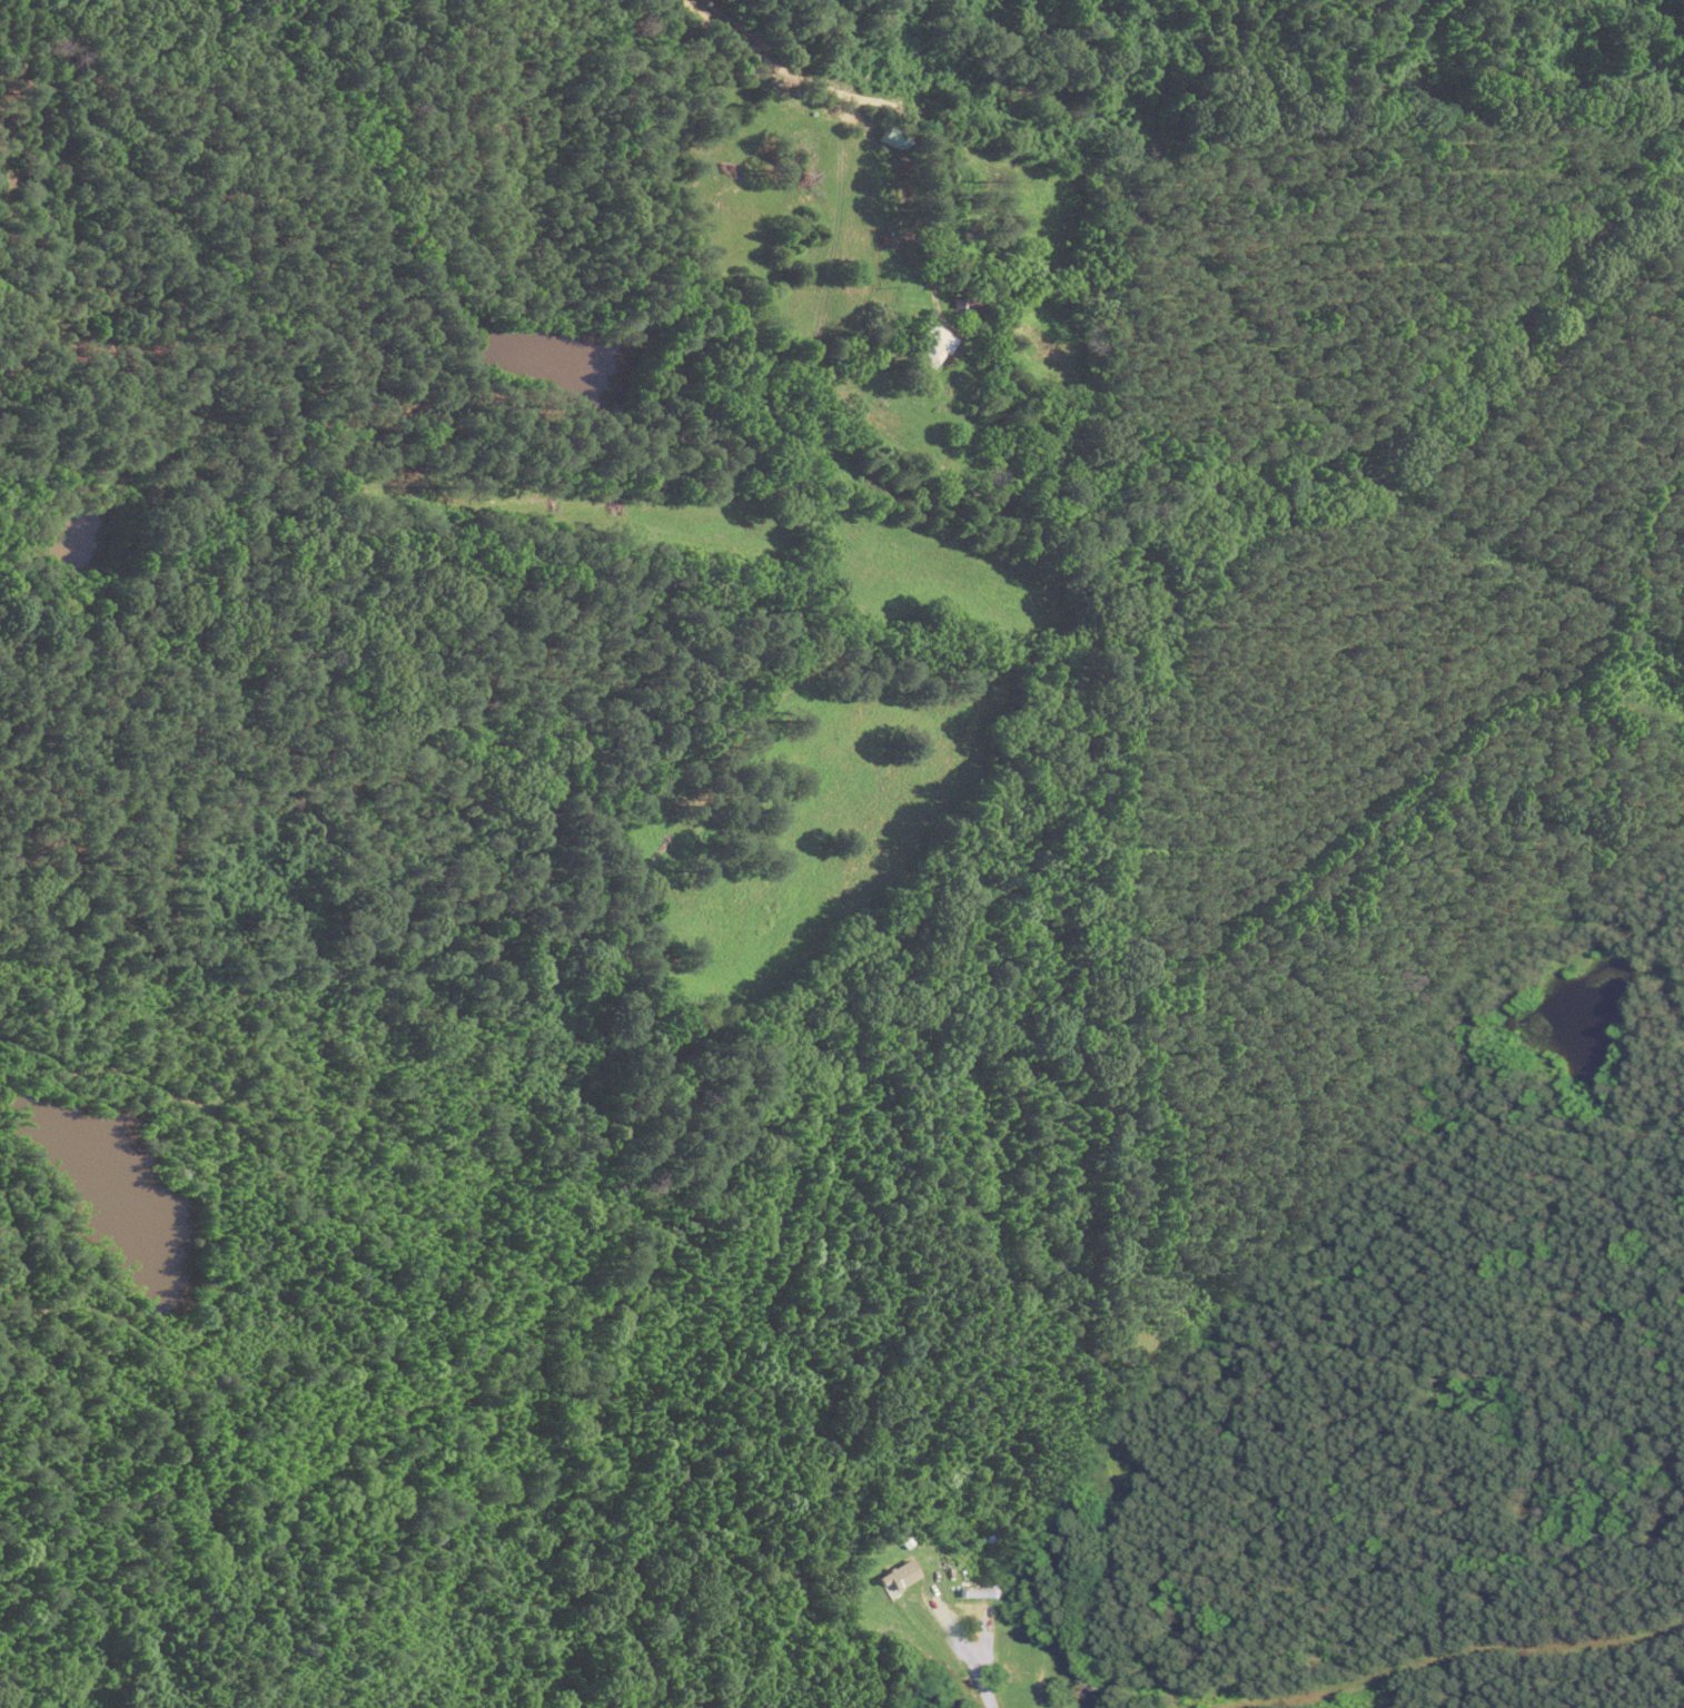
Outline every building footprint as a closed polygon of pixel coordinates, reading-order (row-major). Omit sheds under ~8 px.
[(882,139),(906,152),(913,138),(889,126),(882,139)] [(954,312),(986,312),(986,296),(954,296),(954,312)] [(901,352),(921,320),(955,342),(945,358),(940,355),(929,371),(901,352)] [(875,1581),(904,1563),(915,1580),(885,1598),(875,1581)] [(1009,1587),(961,1587),(961,1597),(1009,1597),(1009,1587)]
